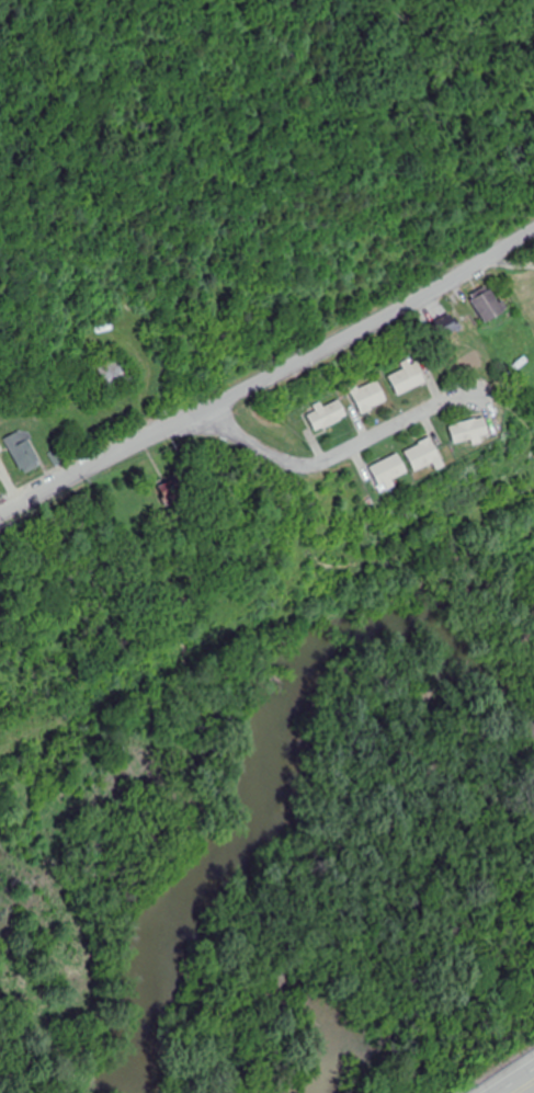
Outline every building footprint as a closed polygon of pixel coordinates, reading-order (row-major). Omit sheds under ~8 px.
[(487,326),(509,314),(493,285),(471,298),(487,326)] [(441,342),(464,331),(455,314),(433,326),(441,342)] [(135,377),(122,354),(96,369),(109,392),(135,377)] [(429,383),(419,358),(403,364),(406,369),(391,375),(399,395),(429,383)] [(358,382),(350,386),(363,414),(390,402),(380,380),(361,389),(358,382)] [(341,399),(309,414),(318,432),(350,416),(341,399)] [(451,427),(457,444),(474,439),(476,444),(493,438),(486,416),(451,427)] [(7,438),(23,474),(43,465),(27,429),(7,438)] [(447,465),(434,437),(407,449),(416,471),(435,462),(438,469),(447,465)] [(378,460),(378,486),(397,486),(397,475),(406,475),(406,460),(378,460)] [(168,505),(183,499),(175,478),(160,483),(168,505)]
